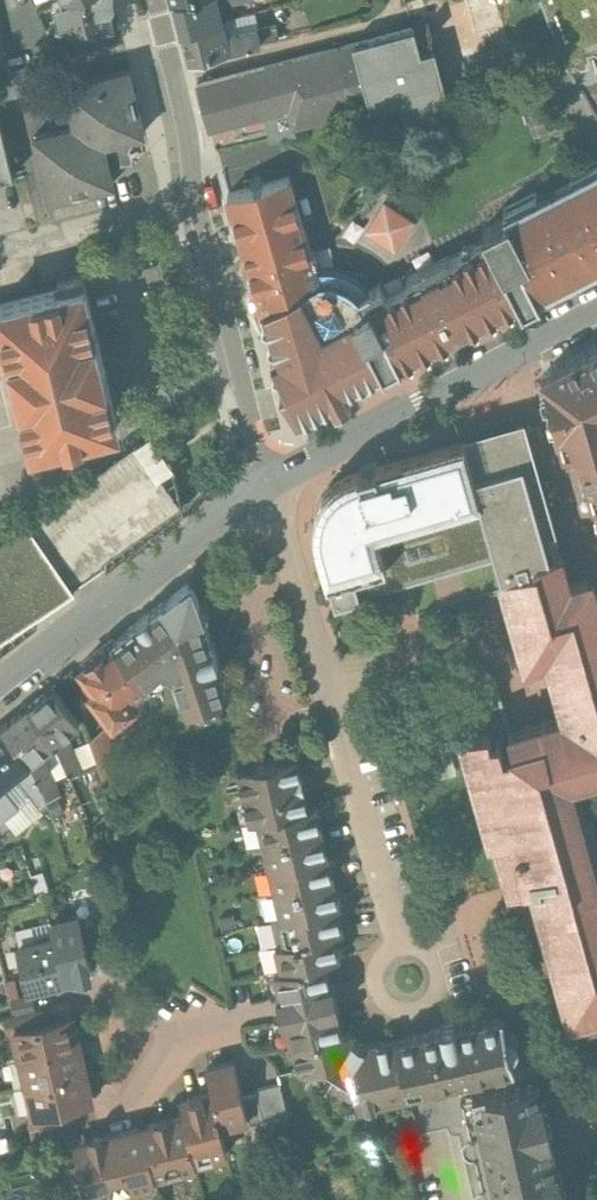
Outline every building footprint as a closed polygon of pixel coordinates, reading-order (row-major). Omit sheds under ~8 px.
[(52,4),(57,21),(65,19),(68,34),(112,25),(108,7),(111,5),(113,2),(113,0),(62,0),(52,4)] [(182,29),(221,20),(230,18),(228,13),(226,13),(221,16),(218,4),(224,3),(238,0),(175,0),(182,29)] [(470,0),(432,9),(443,54),(481,45),(470,0)] [(564,62),(567,64),(574,61),(576,63),(581,66),(586,64),(589,59),(587,53),(596,49),(596,0),(540,0),(564,62)] [(277,6),(270,8),(271,14),(278,13),(277,6)] [(221,20),(182,29),(190,59),(229,50),(226,38),(221,20)] [(414,26),(197,84),(209,130),(275,113),(276,115),(290,111),(294,127),(400,99),(404,115),(450,105),(434,47),(422,50),(414,26)] [(256,26),(246,29),(249,45),(260,42),(258,35),(256,26)] [(246,29),(233,32),(226,38),(229,50),(249,45),(246,29)] [(264,33),(258,35),(260,42),(266,40),(264,33)] [(10,70),(4,43),(0,44),(0,72),(10,70)] [(595,80),(589,59),(586,64),(581,66),(576,63),(574,61),(567,64),(596,118),(596,79),(595,80)] [(0,73),(0,84),(3,99),(43,90),(37,65),(0,73)] [(75,126),(34,137),(49,201),(113,185),(111,173),(116,172),(133,143),(132,137),(144,134),(128,70),(64,86),(75,126)] [(14,175),(0,117),(0,179),(14,175)] [(570,174),(574,182),(541,199),(537,191),(502,208),(506,215),(481,227),(486,237),(446,257),(445,255),(404,276),(407,283),(384,295),(378,281),(366,287),(361,281),(355,277),(350,273),(344,270),(336,267),(328,266),(321,266),(314,266),(288,177),(227,194),(261,310),(262,309),(272,333),(269,334),(275,352),(291,381),(286,384),(282,387),(297,417),(302,415),(304,417),(309,412),(314,408),(318,406),(323,404),(331,403),(337,403),(338,405),(353,397),(352,396),(388,378),(389,381),(409,371),(404,357),(421,348),(432,352),(432,342),(439,339),(448,344),(450,333),(453,339),(471,330),(468,324),(478,329),(479,319),(487,315),(497,319),(499,309),(505,306),(515,310),(516,300),(521,298),(525,306),(596,269),(596,160),(570,174)] [(374,197),(355,241),(393,258),(412,214),(374,197)] [(0,301),(0,358),(10,355),(31,445),(65,437),(66,439),(84,434),(84,432),(117,424),(81,275),(56,281),(58,287),(0,301)] [(542,376),(564,452),(578,448),(594,504),(596,503),(596,348),(542,376)] [(0,533),(0,650),(37,620),(31,613),(94,569),(103,563),(106,567),(183,507),(173,466),(150,432),(59,495),(58,494),(0,533)] [(314,517),(315,538),(328,580),(335,604),(361,596),(360,595),(496,556),(501,575),(535,564),(534,559),(557,553),(550,530),(544,532),(523,459),(475,473),(465,438),(351,470),(333,481),(320,497),(314,517)] [(586,580),(570,584),(560,551),(557,553),(534,559),(535,564),(501,575),(525,661),(547,655),(561,704),(570,702),(574,713),(510,732),(497,687),(470,695),(481,731),(462,737),(491,840),(497,838),(511,888),(544,878),(547,890),(523,897),(539,951),(552,947),(561,980),(572,977),(587,1027),(596,1024),(596,855),(594,843),(596,842),(596,831),(591,810),(585,812),(575,779),(596,772),(596,597),(596,594),(591,596),(586,580)] [(200,601),(193,582),(187,580),(172,592),(173,594),(150,612),(149,610),(137,620),(138,621),(113,640),(143,681),(145,683),(163,669),(171,670),(183,707),(229,692),(218,661),(218,660),(218,659),(217,659),(212,645),(213,645),(213,644),(212,644),(198,602),(200,601)] [(143,681),(113,640),(80,665),(91,679),(85,683),(114,719),(116,722),(128,712),(136,705),(129,696),(130,695),(128,692),(143,681)] [(229,692),(183,707),(171,670),(163,669),(145,683),(145,684),(172,763),(244,739),(229,692)] [(80,719),(53,686),(27,706),(54,739),(66,765),(78,759),(65,731),(80,719)] [(54,739),(27,706),(3,725),(30,759),(36,774),(50,769),(42,749),(54,739)] [(114,719),(90,737),(104,773),(120,768),(110,733),(131,716),(128,712),(116,722),(114,719)] [(0,727),(0,783),(30,759),(3,725),(0,727)] [(296,754),(238,768),(250,819),(257,817),(308,805),(308,804),(296,754)] [(78,759),(66,765),(69,773),(82,767),(78,759)] [(50,769),(36,774),(42,788),(50,785),(55,782),(50,769)] [(18,807),(10,795),(0,789),(0,821),(18,807)] [(308,805),(257,817),(263,842),(321,828),(315,802),(308,804),(308,805)] [(321,828),(263,842),(269,866),(327,853),(321,828)] [(327,853),(269,866),(275,891),(333,878),(327,853)] [(333,878),(275,891),(280,916),(281,916),(336,903),(337,904),(339,903),(333,878)] [(336,903),(281,916),(280,916),(272,918),(278,943),(333,930),(333,931),(343,929),(337,904),(336,903)] [(78,915),(51,922),(54,935),(64,979),(64,980),(66,980),(66,979),(92,973),(78,915)] [(333,930),(278,943),(275,943),(281,968),(281,969),(325,958),(325,959),(339,956),(333,931),(333,930)] [(54,935),(18,944),(29,988),(64,979),(54,935)] [(325,958),(281,969),(281,968),(274,970),(280,996),(331,984),(325,959),(325,958)] [(331,984),(280,996),(283,1008),(285,1019),(336,1007),(333,995),(331,984)] [(43,1007),(4,1016),(8,1033),(14,1031),(14,1029),(46,1021),(43,1007)] [(336,1007),(285,1019),(291,1045),(293,1045),(293,1044),(342,1033),(342,1032),(336,1007)] [(442,1025),(395,1036),(407,1088),(408,1088),(515,1062),(511,1045),(515,1044),(519,1038),(518,1030),(511,1027),(507,1028),(503,1011),(457,1022),(456,1018),(441,1022),(442,1025)] [(46,1021),(14,1029),(14,1031),(20,1057),(79,1043),(73,1015),(46,1021)] [(342,1033),(293,1044),(293,1045),(300,1069),(328,1063),(340,1070),(358,1041),(353,1037),(351,1030),(342,1032),(342,1033)] [(395,1036),(371,1042),(384,1100),(409,1094),(410,1094),(408,1088),(407,1088),(395,1036)] [(364,1044),(358,1041),(340,1070),(352,1077),(359,1106),(384,1100),(371,1042),(364,1044)] [(79,1043),(20,1057),(27,1084),(86,1070),(79,1043)] [(243,1096),(234,1060),(207,1067),(212,1091),(220,1125),(248,1118),(243,1096)] [(408,1088),(410,1094),(409,1094),(419,1137),(446,1130),(448,1134),(451,1136),(454,1137),(458,1137),(473,1199),(486,1199),(461,1094),(519,1081),(515,1062),(408,1088)] [(86,1070),(27,1084),(33,1111),(33,1112),(65,1105),(92,1098),(86,1070)] [(557,1161),(551,1134),(553,1133),(543,1091),(541,1092),(537,1076),(519,1081),(461,1094),(486,1199),(568,1199),(559,1161),(557,1161)] [(280,1083),(256,1089),(257,1093),(263,1121),(264,1126),(288,1120),(280,1083)] [(212,1091),(180,1099),(184,1116),(193,1154),(212,1150),(217,1154),(227,1152),(220,1125),(212,1091)] [(257,1093),(243,1096),(248,1118),(249,1124),(263,1121),(257,1093)] [(65,1105),(33,1112),(33,1111),(26,1112),(29,1128),(40,1125),(68,1118),(65,1105)] [(184,1116),(145,1125),(143,1128),(155,1174),(166,1171),(172,1175),(179,1173),(182,1167),(195,1164),(193,1154),(184,1116)] [(68,1118),(40,1125),(43,1140),(55,1136),(71,1133),(68,1118)] [(140,1126),(104,1134),(100,1132),(93,1133),(90,1138),(76,1141),(79,1155),(89,1196),(156,1181),(155,1174),(143,1128),(140,1126)] [(63,1159),(73,1190),(69,1191),(72,1199),(74,1199),(89,1196),(79,1155),(63,1159)]
